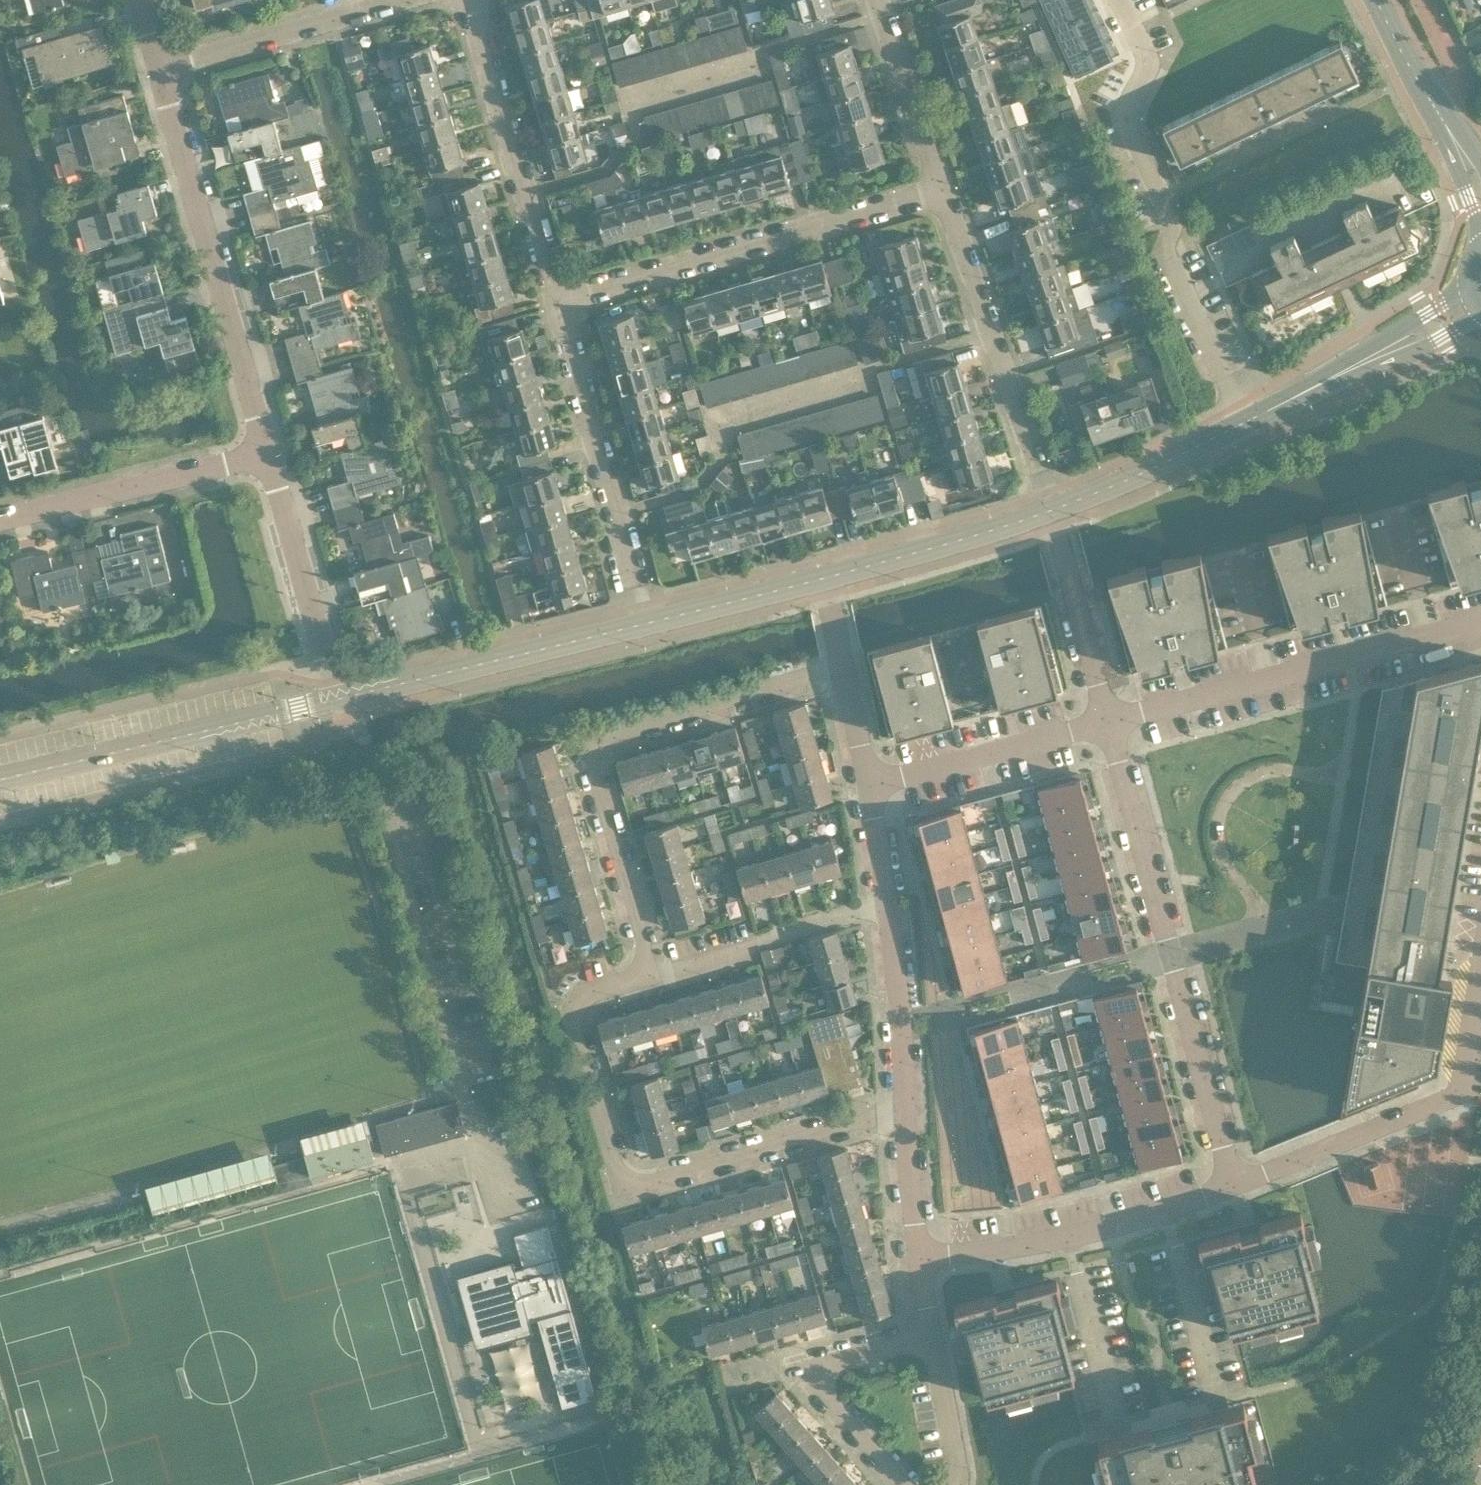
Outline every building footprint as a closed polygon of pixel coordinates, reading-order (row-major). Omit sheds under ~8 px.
[(30,13),(52,7),(53,9),(56,8),(55,6),(76,0),(26,0),(30,13)] [(196,8),(213,4),(214,8),(240,0),(194,0),(196,8)] [(513,29),(547,19),(555,16),(550,0),(524,0),(506,5),(513,29)] [(578,10),(590,6),(588,0),(575,0),(578,10)] [(593,16),(628,6),(626,0),(588,0),(590,6),(593,16)] [(743,12),(756,8),(754,0),(744,0),(740,1),(743,12)] [(780,1),(790,33),(791,36),(804,32),(833,24),(830,12),(835,11),(832,0),(783,0),(780,1)] [(978,36),(971,14),(981,11),(982,2),(989,0),(949,0),(934,5),(940,24),(937,25),(945,48),(978,36)] [(1078,0),(1041,0),(1047,14),(1078,0)] [(1091,12),(1086,0),(1078,0),(1047,14),(1054,29),(1091,12)] [(594,18),(593,16),(590,6),(578,10),(582,21),(594,18)] [(1020,13),(1023,23),(1037,18),(1032,7),(1020,13)] [(1061,44),(1098,27),(1091,12),(1054,29),(1061,44)] [(711,29),(720,26),(717,13),(707,16),(711,29)] [(695,18),(699,31),(710,28),(706,15),(695,18)] [(513,29),(520,52),(554,42),(547,19),(513,29)] [(108,58),(100,27),(62,38),(59,25),(16,38),(21,56),(35,52),(41,73),(40,73),(42,77),(44,83),(43,83),(43,84),(77,74),(75,68),(108,58)] [(659,29),(663,42),(674,39),(670,26),(659,29)] [(728,29),(735,52),(747,49),(740,26),(728,29)] [(1068,59),(1105,42),(1098,27),(1061,44),(1068,59)] [(663,42),(659,29),(649,32),(653,45),(663,42)] [(728,29),(717,33),(723,56),(735,52),(728,29)] [(1030,35),(1034,45),(1047,40),(1042,30),(1030,35)] [(723,56),(717,33),(705,36),(712,59),(723,56)] [(836,35),(807,44),(811,56),(807,57),(814,80),(857,67),(850,44),(840,47),(836,35)] [(705,36),(694,39),(700,62),(712,59),(705,36)] [(986,59),(978,36),(945,48),(952,70),(986,59)] [(396,56),(403,78),(437,68),(430,44),(412,50),(408,37),(382,45),(386,58),(396,56)] [(700,62),(694,39),(682,43),(689,66),(700,62)] [(1051,49),(1047,40),(1034,45),(1039,55),(1051,49)] [(1280,70),(1298,106),(1322,94),(1324,97),(1333,93),(1332,89),(1357,77),(1347,56),(1351,54),(1346,44),(1342,46),(1340,41),(1280,70)] [(520,52),(526,75),(561,65),(554,42),(520,52)] [(590,56),(604,53),(601,42),(587,46),(590,56)] [(624,42),(608,47),(611,57),(627,53),(624,42)] [(1105,42),(1068,59),(1075,75),(1112,58),(1105,42)] [(682,43),(671,46),(677,69),(689,66),(682,43)] [(343,49),(349,70),(365,65),(359,44),(343,49)] [(677,69),(671,46),(659,49),(666,72),(677,69)] [(659,49),(647,53),(654,76),(666,72),(659,49)] [(781,59),(785,58),(783,51),(770,54),(774,67),(783,64),(781,59)] [(604,53),(590,56),(593,66),(607,63),(604,53)] [(654,76),(647,53),(636,56),(643,79),(654,76)] [(636,56),(624,59),(631,83),(643,79),(636,56)] [(619,86),(631,83),(624,59),(613,63),(619,86)] [(960,93),(994,82),(986,59),(952,70),(960,93)] [(526,75),(533,98),(567,88),(561,65),(526,75)] [(1048,65),(1036,70),(1039,78),(1051,73),(1048,65)] [(857,67),(814,80),(821,103),(830,100),(830,101),(864,91),(857,67)] [(409,101),(433,94),(444,91),(437,68),(403,78),(409,101)] [(1298,106),(1280,70),(1221,98),(1239,134),(1263,122),(1265,126),(1275,121),(1273,118),(1298,106)] [(240,114),(244,128),(244,129),(274,120),(274,121),(289,116),(285,100),(270,105),(265,91),(273,89),(268,73),(216,88),(225,118),(240,114)] [(1053,87),(1066,82),(1062,74),(1049,79),(1053,87)] [(777,78),(780,89),(789,86),(786,76),(777,78)] [(771,80),(760,83),(766,106),(778,103),(771,80)] [(1001,104),(994,82),(960,93),(968,116),(1001,104)] [(748,87),(755,110),(766,106),(760,83),(748,87)] [(737,90),(743,113),(755,110),(748,87),(737,90)] [(533,98),(540,121),(574,111),(567,88),(533,98)] [(601,92),(604,102),(617,99),(614,88),(601,92)] [(725,93),(732,116),(743,113),(737,90),(725,93)] [(450,114),(444,91),(433,94),(409,101),(416,124),(450,114)] [(837,123),(871,113),(864,91),(830,101),(837,123)] [(713,97),(720,120),(732,116),(725,93),(713,97)] [(65,176),(140,154),(123,95),(78,107),(82,122),(67,126),(72,141),(57,145),(65,176)] [(1071,96),(1058,101),(1061,109),(1074,105),(1071,96)] [(305,97),(295,100),(298,112),(308,109),(305,97)] [(702,100),(709,123),(720,120),(713,97),(702,100)] [(1239,134),(1221,98),(1162,127),(1164,132),(1160,134),(1165,144),(1169,142),(1179,163),(1205,150),(1206,154),(1211,152),(1216,149),(1214,146),(1239,134)] [(607,113),(620,109),(617,99),(604,102),(607,113)] [(787,113),(800,109),(797,99),(784,103),(787,113)] [(359,104),(362,115),(377,110),(374,100),(359,104)] [(690,103),(697,126),(709,123),(702,100),(690,103)] [(968,116),(975,139),(1017,125),(1009,102),(1001,104),(968,116)] [(679,107),(686,130),(697,126),(690,103),(679,107)] [(667,110),(674,133),(686,130),(679,107),(667,110)] [(803,120),(800,109),(787,113),(790,123),(803,120)] [(377,110),(362,115),(367,129),(381,126),(377,110)] [(656,113),(663,136),(674,133),(667,110),(656,113)] [(540,121),(546,144),(581,134),(574,111),(540,121)] [(663,136),(656,113),(644,117),(651,140),(663,136)] [(878,136),(871,113),(837,123),(843,146),(878,136)] [(457,137),(450,114),(416,124),(423,147),(457,137)] [(745,119),(734,122),(738,135),(749,132),(745,119)] [(1079,119),(1066,123),(1069,133),(1070,133),(1082,129),(1079,119)] [(235,131),(228,133),(237,164),(257,158),(257,157),(274,152),(282,149),(274,121),(274,120),(244,129),(244,128),(238,130),(238,128),(234,129),(235,131)] [(613,136),(626,133),(623,122),(610,126),(613,136)] [(1017,125),(975,139),(983,161),(1028,146),(1021,123),(1017,125)] [(698,132),(702,145),(713,142),(709,129),(698,132)] [(581,134),(546,144),(553,168),(569,163),(575,161),(576,164),(585,162),(584,159),(588,158),(584,144),(590,142),(587,132),(581,134)] [(692,148),(702,145),(698,132),(688,135),(692,148)] [(843,146),(834,149),(841,173),(885,160),(878,136),(843,146)] [(423,147),(414,150),(424,185),(434,182),(463,174),(460,162),(464,161),(457,137),(423,147)] [(795,151),(804,148),(801,139),(792,141),(795,151)] [(795,151),(792,141),(754,152),(767,196),(790,189),(789,185),(801,181),(792,152),(795,151)] [(652,145),(656,158),(667,155),(663,142),(652,145)] [(1088,146),(1087,143),(1073,147),(1076,155),(1090,151),(1088,146)] [(257,157),(257,158),(265,187),(269,186),(272,197),(274,201),(319,189),(310,159),(306,160),(301,144),(282,149),(274,152),(257,157)] [(646,161),(656,158),(652,145),(642,148),(646,161)] [(372,150),(376,161),(390,156),(387,146),(372,150)] [(1028,146),(983,161),(991,184),(1036,169),(1028,146)] [(792,152),(801,181),(812,178),(804,148),(795,151),(792,152)] [(767,196),(754,152),(731,159),(734,168),(744,202),(767,196)] [(569,163),(553,168),(556,178),(572,173),(569,163)] [(1181,165),(1171,169),(1177,181),(1187,176),(1181,165)] [(744,202),(734,168),(711,174),(721,209),(744,202)] [(1036,169),(991,184),(999,208),(1008,205),(1012,217),(1037,208),(1048,204),(1036,169)] [(611,176),(628,235),(651,229),(641,194),(640,189),(630,191),(621,186),(622,179),(616,171),(611,176)] [(463,174),(434,182),(437,195),(439,194),(445,217),(453,215),(487,205),(480,181),(466,185),(463,174)] [(721,209),(711,174),(688,181),(697,215),(721,209)] [(628,235),(611,176),(587,183),(591,195),(605,192),(608,205),(596,208),(595,208),(596,212),(593,213),(595,221),(598,220),(605,242),(628,235)] [(697,215),(688,181),(664,188),(674,222),(697,215)] [(78,219),(86,250),(146,232),(142,218),(157,214),(148,183),(103,196),(107,210),(78,219)] [(269,186),(265,187),(243,193),(247,204),(272,197),(269,186)] [(651,229),(674,222),(664,188),(641,194),(651,229)] [(275,207),(274,201),(272,197),(247,204),(249,215),(275,207)] [(275,207),(279,218),(300,212),(297,201),(275,207)] [(1416,242),(1417,234),(1409,228),(1398,205),(1373,217),(1366,201),(1342,212),(1350,228),(1301,251),(1293,235),(1270,246),(1277,262),(1252,274),(1263,297),(1262,306),(1269,311),(1271,316),(1418,247),(1416,242)] [(453,215),(459,238),(494,228),(487,205),(453,215)] [(253,226),(279,218),(275,207),(249,215),(253,226)] [(1007,231),(1014,254),(1048,243),(1037,208),(1012,217),(1016,228),(1007,231)] [(1109,216),(1107,208),(1102,209),(1098,215),(1099,219),(1109,216)] [(1231,228),(1238,225),(1235,218),(1228,221),(1231,228)] [(281,259),(286,275),(315,267),(316,267),(331,263),(329,257),(327,247),(311,251),(307,237),(315,235),(310,219),(266,232),(270,248),(281,245),(285,258),(281,259)] [(459,238),(466,261),(501,251),(494,228),(459,238)] [(874,248),(881,271),(923,259),(916,235),(882,245),(874,248)] [(1108,249),(1121,245),(1118,237),(1106,241),(1108,249)] [(400,244),(403,254),(416,250),(413,240),(400,244)] [(1014,254),(1022,277),(1056,266),(1048,243),(1014,254)] [(337,244),(327,247),(329,257),(340,254),(337,244)] [(1124,252),(1121,245),(1108,249),(1111,257),(1124,252)] [(419,261),(416,250),(403,254),(406,265),(419,261)] [(109,274),(95,279),(103,309),(120,304),(116,290),(129,286),(133,300),(163,292),(155,261),(140,266),(136,251),(105,260),(109,274)] [(466,261),(473,284),(507,274),(501,251),(466,261)] [(834,260),(840,283),(852,279),(845,256),(834,260)] [(840,283),(834,260),(822,263),(821,259),(797,265),(807,300),(831,293),(829,286),(840,283)] [(930,282),(923,259),(881,271),(888,294),(930,282)] [(1022,277),(1030,300),(1071,286),(1064,263),(1056,266),(1022,277)] [(774,272),(784,306),(807,300),(797,265),(774,272)] [(276,277),(270,279),(274,295),(282,293),(286,308),(299,305),(298,304),(316,299),(324,296),(316,267),(315,267),(286,275),(280,276),(280,275),(276,276),(276,277)] [(751,279),(761,313),(784,306),(774,272),(751,279)] [(189,274),(178,277),(180,285),(191,282),(189,274)] [(409,277),(412,288),(425,284),(422,274),(409,277)] [(514,298),(507,274),(473,284),(479,307),(475,308),(479,321),(514,311),(510,299),(514,298)] [(728,285),(738,320),(761,313),(751,279),(728,285)] [(936,305),(930,282),(888,294),(894,317),(936,305)] [(1124,294),(1136,290),(1133,282),(1121,286),(1124,294)] [(705,292),(715,326),(738,320),(728,285),(705,292)] [(1030,300),(1038,323),(1079,309),(1071,286),(1030,300)] [(314,343),(316,348),(360,336),(355,319),(344,323),(340,309),(347,307),(343,291),(324,296),(316,299),(298,304),(299,305),(303,319),(314,316),(318,330),(311,332),(314,343)] [(120,304),(103,309),(116,353),(160,341),(168,370),(199,361),(186,316),(172,320),(163,292),(133,300),(120,304)] [(671,303),(678,326),(688,323),(691,333),(715,326),(705,292),(681,299),(682,300),(671,303)] [(845,298),(847,306),(858,302),(856,294),(845,298)] [(858,302),(847,306),(849,314),(861,310),(858,302)] [(678,326),(671,303),(659,307),(665,330),(678,326)] [(936,305),(894,317),(905,352),(946,340),(943,329),(943,328),(936,305)] [(1079,309),(1038,323),(1046,346),(1049,345),(1053,356),(1083,346),(1098,341),(1087,306),(1079,309)] [(1143,310),(1121,317),(1126,332),(1148,325),(1143,310)] [(605,347),(640,337),(633,314),(598,324),(605,347)] [(486,325),(478,327),(488,362),(495,360),(529,350),(523,327),(519,328),(515,316),(486,325)] [(867,325),(855,329),(865,363),(877,360),(867,325)] [(314,343),(311,332),(285,339),(288,350),(314,343)] [(793,338),(796,349),(804,347),(801,335),(793,338)] [(605,347),(612,370),(646,361),(640,337),(605,347)] [(839,343),(845,366),(857,363),(850,340),(839,343)] [(1121,341),(1105,346),(1109,358),(1125,352),(1121,341)] [(670,345),(672,353),(683,350),(681,342),(670,345)] [(291,361),(317,353),(316,348),(314,343),(288,350),(291,361)] [(845,366),(839,343),(827,347),(834,370),(845,366)] [(834,370),(827,347),(816,350),(822,373),(834,370)] [(529,350),(495,360),(501,383),(536,373),(529,350)] [(683,350),(672,353),(674,361),(686,357),(683,350)] [(822,373),(816,350),(804,353),(811,376),(822,373)] [(1095,350),(1055,363),(1061,378),(1100,365),(1095,350)] [(743,365),(751,363),(747,351),(739,353),(743,365)] [(946,353),(913,362),(923,397),(931,395),(966,385),(959,361),(955,363),(952,351),(946,353)] [(295,372),(320,365),(317,353),(291,361),(295,372)] [(811,376),(804,353),(793,357),(799,380),(811,376)] [(781,360),(788,383),(799,380),(793,357),(781,360)] [(770,363),(776,386),(788,383),(781,360),(770,363)] [(646,361),(612,370),(618,394),(653,384),(646,361)] [(758,367),(765,390),(776,386),(770,363),(758,367)] [(357,414),(373,410),(368,394),(353,398),(349,384),(357,382),(352,366),(307,379),(320,424),(327,422),(328,422),(357,414)] [(747,370),(753,393),(765,390),(758,367),(747,370)] [(735,373),(742,396),(753,393),(747,370),(735,373)] [(536,373),(501,383),(508,406),(543,396),(536,373)] [(723,377),(730,400),(742,396),(735,373),(723,377)] [(1110,393),(1123,430),(1151,420),(1147,405),(1159,401),(1151,376),(1138,380),(1138,379),(1122,384),(1124,388),(1110,393)] [(712,380),(719,403),(730,400),(723,377),(712,380)] [(719,403),(712,380),(700,383),(707,406),(719,403)] [(618,394),(625,417),(660,407),(653,384),(618,394)] [(966,385),(931,395),(938,418),(973,408),(966,385)] [(894,386),(882,390),(887,408),(899,405),(894,386)] [(685,399),(697,396),(694,388),(683,391),(685,399)] [(443,392),(445,400),(456,397),(454,389),(443,392)] [(1123,430),(1110,393),(1097,397),(1095,393),(1080,399),(1080,400),(1068,404),(1076,429),(1089,425),(1094,439),(1123,430)] [(877,395),(865,398),(872,421),(883,418),(877,395)] [(543,396),(508,406),(515,429),(549,419),(543,396)] [(697,396),(685,399),(687,407),(699,404),(697,396)] [(459,405),(456,397),(445,400),(447,408),(459,405)] [(860,425),(872,421),(865,398),(853,402),(860,425)] [(0,427),(0,454),(4,452),(11,476),(34,469),(35,472),(57,465),(43,415),(37,417),(32,402),(5,409),(9,425),(0,427)] [(848,428),(860,425),(853,402),(842,405),(848,428)] [(837,431),(848,428),(842,405),(830,408),(837,431)] [(625,417),(632,440),(666,430),(660,407),(625,417)] [(825,435),(837,431),(830,408),(819,411),(825,435)] [(973,408),(938,418),(945,441),(979,431),(973,408)] [(814,438),(825,435),(819,411),(807,415),(814,438)] [(358,446),(357,446),(353,431),(361,429),(357,414),(328,422),(327,422),(320,424),(312,426),(316,442),(324,440),(328,455),(340,451),(358,446)] [(802,441),(814,438),(807,415),(796,418),(802,441)] [(791,444),(802,441),(796,418),(784,421),(791,444)] [(549,419),(515,429),(522,453),(517,454),(521,466),(549,458),(546,447),(556,444),(549,419)] [(452,423),(454,431),(466,428),(463,420),(452,423)] [(779,448),(791,444),(784,421),(773,425),(779,448)] [(770,451),(779,448),(773,425),(761,428),(768,451),(770,451)] [(762,453),(768,451),(761,428),(750,431),(756,454),(762,453)] [(632,440),(638,463),(673,453),(666,430),(632,440)] [(744,458),(754,455),(756,454),(750,431),(738,435),(744,458)] [(979,431),(945,441),(951,465),(986,455),(979,431)] [(696,438),(698,446),(710,442),(708,434),(696,438)] [(358,446),(340,451),(348,480),(353,479),(356,490),(357,495),(402,482),(397,466),(385,470),(381,456),(389,454),(384,438),(357,446),(358,446)] [(710,442),(698,446),(701,454),(712,450),(710,442)] [(822,442),(809,445),(809,446),(813,459),(826,455),(822,442)] [(900,454),(912,451),(909,443),(898,446),(900,454)] [(770,451),(768,451),(762,453),(765,464),(773,462),(770,451)] [(912,451),(900,454),(902,462),(914,459),(912,451)] [(786,452),(778,455),(782,469),(789,467),(786,452)] [(673,453),(638,463),(645,487),(660,482),(663,491),(683,486),(680,477),(673,453)] [(762,453),(756,454),(754,455),(757,467),(765,464),(762,453)] [(943,467),(950,490),(993,478),(986,455),(951,465),(943,467)] [(512,481),(507,483),(514,507),(526,503),(560,493),(554,469),(553,470),(549,458),(521,466),(524,478),(512,481)] [(721,469),(716,476),(725,484),(731,477),(721,469)] [(835,489),(843,514),(853,511),(856,521),(880,515),(870,480),(866,469),(856,472),(860,483),(846,487),(846,486),(835,489)] [(914,500),(907,477),(895,480),(893,474),(870,480),(880,515),(903,508),(902,504),(914,500)] [(907,477),(914,500),(925,497),(918,474),(907,477)] [(719,490),(725,484),(716,476),(710,483),(719,490)] [(356,490),(353,479),(348,480),(327,486),(330,497),(356,490)] [(1473,511),(1465,481),(1426,491),(1430,501),(1427,501),(1450,587),(1480,579),(1480,509),(1473,511)] [(798,492),(808,527),(832,520),(831,517),(843,514),(835,489),(824,492),(822,486),(798,492)] [(333,508),(359,501),(357,495),(356,490),(330,497),(333,508)] [(775,499),(785,533),(808,527),(798,492),(775,499)] [(560,493),(526,503),(533,526),(567,516),(560,493)] [(716,553),(706,519),(688,524),(686,514),(703,509),(700,496),(663,506),(670,529),(667,530),(672,548),(687,543),(692,560),(716,553)] [(752,506),(762,540),(785,533),(775,499),(752,506)] [(336,519),(362,511),(359,501),(333,508),(336,519)] [(729,512),(739,547),(762,540),(752,506),(729,512)] [(1347,615),(1387,604),(1364,518),(1361,519),(1360,509),(1321,519),(1329,549),(1313,553),(1305,524),(1267,534),(1270,543),(1268,544),(1291,630),(1331,620),(1329,612),(1345,608),(1347,615)] [(706,519),(716,553),(739,547),(729,512),(706,519)] [(394,513),(349,526),(354,542),(365,539),(369,553),(365,554),(369,569),(370,569),(399,561),(418,556),(434,551),(429,535),(395,545),(391,531),(398,529),(394,513)] [(533,526),(525,528),(532,551),(539,549),(574,539),(567,516),(533,526)] [(99,544),(85,548),(93,579),(98,598),(115,593),(134,589),(135,590),(136,590),(137,590),(138,590),(138,589),(139,588),(171,580),(157,524),(120,533),(124,552),(102,557),(99,544)] [(483,532),(486,540),(497,537),(495,529),(483,532)] [(500,544),(497,537),(486,540),(488,548),(500,544)] [(574,539),(539,549),(546,572),(580,562),(574,539)] [(43,611),(57,608),(58,609),(59,609),(60,609),(61,609),(61,608),(61,607),(80,602),(76,584),(93,579),(85,548),(72,551),(75,564),(53,569),(48,551),(11,560),(20,597),(38,593),(43,611)] [(1187,658),(1227,647),(1204,561),(1201,562),(1200,552),(1161,562),(1169,592),(1153,596),(1145,567),(1107,577),(1110,586),(1108,587),(1131,673),(1171,662),(1169,655),(1185,651),(1187,658)] [(369,569),(354,573),(358,589),(366,587),(370,602),(382,599),(382,598),(400,593),(399,593),(426,585),(422,570),(418,556),(399,561),(370,569),(369,569)] [(516,596),(512,582),(499,586),(508,617),(521,614),(520,612),(555,602),(556,606),(573,601),(570,591),(587,586),(580,562),(546,572),(550,586),(516,596)] [(499,586),(512,582),(509,574),(496,577),(499,586)] [(382,598),(382,599),(386,613),(397,610),(401,624),(395,626),(399,642),(444,630),(439,614),(427,617),(423,603),(431,601),(426,585),(399,593),(400,593),(382,598)] [(1063,691),(1040,605),(976,622),(983,648),(1006,642),(1010,658),(993,663),(998,681),(993,683),(999,708),(1063,691)] [(930,634),(866,651),(889,738),(953,721),(946,695),(941,697),(936,678),(919,683),(915,667),(937,661),(930,634)] [(1381,688),(1347,891),(1335,960),(1366,966),(1358,1015),(1343,1102),(1436,1064),(1450,977),(1437,975),(1480,719),(1480,661),(1381,688)] [(773,711),(780,736),(812,726),(805,702),(773,711)] [(780,736),(787,759),(819,750),(812,726),(780,736)] [(711,734),(720,766),(744,758),(735,727),(711,734)] [(744,732),(747,745),(757,742),(753,729),(744,732)] [(711,734),(687,741),(697,773),(720,766),(711,734)] [(697,773),(687,741),(664,748),(673,779),(697,773)] [(761,755),(757,742),(747,745),(751,758),(761,755)] [(521,753),(528,777),(559,768),(552,744),(521,753)] [(664,748),(640,755),(650,786),(673,779),(664,748)] [(787,759),(794,782),(826,773),(819,750),(787,759)] [(625,793),(650,786),(640,755),(616,762),(625,793)] [(566,791),(559,768),(528,777),(534,800),(566,791)] [(490,774),(493,787),(503,784),(499,771),(490,774)] [(833,797),(826,773),(794,782),(801,807),(833,797)] [(1036,783),(1043,810),(1092,797),(1089,788),(1083,790),(1082,786),(1080,777),(1079,777),(1078,773),(1067,776),(1067,775),(1036,783)] [(757,780),(761,793),(771,790),(767,777),(757,780)] [(507,797),(503,784),(493,787),(497,800),(507,797)] [(755,794),(753,784),(740,788),(742,798),(755,794)] [(1018,788),(1001,793),(1003,800),(1020,796),(1018,788)] [(774,803),(771,790),(761,793),(765,806),(774,803)] [(541,824),(573,815),(566,791),(534,800),(541,824)] [(718,794),(705,798),(708,808),(721,804),(718,794)] [(994,795),(977,799),(979,807),(996,803),(994,795)] [(507,797),(497,800),(500,810),(510,807),(507,797)] [(1043,810),(1048,831),(1091,820),(1091,819),(1088,808),(1094,806),(1092,797),(1043,810)] [(695,811),(708,808),(705,798),(692,802),(695,811)] [(918,844),(966,831),(959,804),(928,812),(928,813),(917,816),(918,820),(920,830),(921,833),(915,835),(918,844)] [(671,808),(658,812),(661,821),(674,818),(671,808)] [(811,810),(798,814),(801,823),(814,819),(811,810)] [(648,825),(661,821),(658,812),(645,816),(648,825)] [(801,823),(798,814),(785,817),(788,827),(801,823)] [(580,839),(573,815),(541,824),(548,848),(580,839)] [(1048,831),(1054,852),(1097,840),(1094,829),(1100,827),(1097,817),(1091,819),(1091,820),(1048,831)] [(503,822),(507,835),(517,832),(513,819),(503,822)] [(645,833),(652,857),(684,847),(677,823),(645,833)] [(1018,823),(1010,825),(1014,840),(1022,838),(1018,823)] [(707,826),(711,839),(721,837),(717,824),(707,826)] [(765,824),(751,828),(754,837),(767,833),(765,824)] [(994,829),(999,845),(1006,843),(1002,827),(994,829)] [(754,837),(751,828),(739,831),(741,841),(754,837)] [(929,863),(972,852),(966,831),(918,844),(920,853),(926,851),(929,862),(929,863)] [(520,845),(517,832),(507,835),(511,848),(520,845)] [(724,850),(721,837),(711,839),(715,852),(724,850)] [(1022,838),(1014,840),(1018,856),(1026,854),(1022,838)] [(1054,852),(1060,873),(1103,861),(1102,861),(1099,850),(1105,848),(1103,838),(1097,840),(1054,852)] [(555,872),(587,862),(580,839),(548,848),(555,872)] [(808,847),(817,879),(841,872),(832,840),(808,847)] [(1006,843),(999,845),(1003,860),(1010,858),(1006,843)] [(659,880),(691,871),(684,847),(652,857),(659,880)] [(817,879),(808,847),(784,854),(794,885),(817,879)] [(935,884),(978,873),(972,852),(929,863),(929,862),(923,864),(926,874),(932,872),(935,883),(935,884)] [(794,885),(784,854),(761,861),(770,892),(794,885)] [(1060,873),(1065,894),(1108,882),(1108,881),(1105,870),(1111,869),(1108,859),(1102,861),(1103,861),(1060,873)] [(770,892),(761,861),(737,868),(746,899),(770,892)] [(594,886),(587,862),(555,872),(562,895),(594,886)] [(1021,867),(1025,882),(1033,880),(1029,865),(1021,867)] [(517,869),(521,882),(531,879),(527,866),(517,869)] [(1013,869),(1006,871),(1010,886),(1018,884),(1013,869)] [(666,904),(698,895),(691,871),(659,880),(666,904)] [(722,874),(725,887),(735,884),(731,871),(722,874)] [(940,905),(983,893),(978,873),(935,884),(935,883),(929,885),(931,894),(931,895),(937,893),(940,904),(940,905)] [(534,892),(531,879),(521,882),(525,895),(534,892)] [(1037,896),(1033,880),(1025,882),(1029,898),(1037,896)] [(1065,894),(1071,915),(1114,903),(1114,902),(1111,891),(1116,890),(1114,880),(1108,881),(1108,882),(1065,894)] [(739,897),(735,884),(725,887),(729,899),(739,897)] [(1022,900),(1018,884),(1010,886),(1014,902),(1022,900)] [(569,919),(601,910),(594,886),(562,895),(569,919)] [(946,926),(989,914),(983,893),(940,905),(940,904),(934,906),(937,915),(937,916),(943,914),(946,925),(946,926)] [(698,895),(666,904),(673,928),(705,919),(698,895)] [(1071,915),(1076,935),(1119,924),(1119,923),(1116,912),(1122,911),(1122,910),(1119,901),(1114,902),(1114,903),(1071,915)] [(1040,906),(1032,908),(1037,924),(1044,922),(1040,906)] [(608,934),(601,910),(569,919),(576,943),(608,934)] [(1025,910),(1017,912),(1021,928),(1029,926),(1025,910)] [(531,916),(535,929),(544,926),(541,913),(531,916)] [(952,947),(994,935),(989,914),(946,926),(946,925),(940,926),(940,927),(942,936),(943,936),(948,935),(951,946),(952,947)] [(1044,922),(1037,924),(1041,939),(1048,937),(1044,922)] [(1119,924),(1076,935),(1083,961),(1084,962),(1115,954),(1115,953),(1126,950),(1125,949),(1125,946),(1122,933),(1128,931),(1125,922),(1119,923),(1119,924)] [(548,939),(544,926),(535,929),(538,942),(548,939)] [(1029,926),(1021,928),(1025,944),(1033,941),(1029,926)] [(816,961),(843,953),(836,930),(809,938),(816,961)] [(957,968),(1000,956),(994,935),(952,947),(951,946),(945,947),(948,957),(954,956),(957,967),(957,968)] [(760,951),(764,965),(774,962),(770,949),(760,951)] [(843,953),(816,961),(822,984),(850,977),(843,953)] [(957,967),(951,968),(954,978),(960,976),(963,990),(964,989),(965,993),(975,990),(976,991),(1007,983),(1007,981),(1000,956),(957,968),(957,967)] [(1047,964),(1049,972),(1066,967),(1064,959),(1047,964)] [(1025,978),(1042,974),(1039,966),(1023,970),(1025,978)] [(778,971),(768,974),(771,984),(781,981),(778,971)] [(738,981),(746,1009),(769,1002),(761,975),(738,981)] [(850,977),(822,984),(829,1008),(856,1000),(850,977)] [(738,981),(715,988),(723,1015),(746,1009),(738,981)] [(774,998),(784,995),(780,982),(771,985),(774,998)] [(1142,1008),(1142,1009),(1148,1008),(1148,1007),(1145,998),(1140,999),(1139,996),(1136,986),(1135,986),(1134,982),(1124,985),(1123,985),(1092,993),(1099,1020),(1142,1008)] [(700,1022),(723,1015),(715,988),(692,995),(700,1022)] [(700,1022),(692,995),(668,1002),(676,1029),(700,1022)] [(788,1008),(784,995),(774,998),(778,1011),(788,1008)] [(1074,998),(1057,1002),(1060,1010),(1076,1005),(1074,998)] [(676,1029),(668,1002),(645,1008),(653,1036),(676,1029)] [(1050,1004),(1033,1009),(1035,1016),(1052,1012),(1050,1004)] [(645,1008),(622,1015),(630,1042),(653,1036),(645,1008)] [(1142,1008),(1099,1020),(1105,1041),(1148,1029),(1148,1030),(1154,1028),(1151,1019),(1145,1020),(1142,1009),(1142,1008)] [(807,1021),(819,1065),(821,1065),(829,1092),(847,1087),(848,1088),(860,1085),(857,1075),(859,1075),(852,1049),(851,1050),(840,1011),(807,1021)] [(980,1052),(1023,1040),(1015,1013),(984,1022),(984,1023),(974,1026),(974,1029),(974,1030),(977,1043),(971,1044),(974,1054),(980,1053),(980,1052)] [(1068,1013),(1061,1015),(1065,1028),(1071,1026),(1068,1013)] [(606,1049),(630,1042),(622,1015),(598,1022),(606,1049)] [(776,1025),(762,1029),(765,1038),(778,1034),(776,1025)] [(1148,1030),(1148,1029),(1105,1041),(1110,1062),(1153,1050),(1153,1051),(1159,1049),(1157,1040),(1157,1039),(1151,1041),(1148,1030)] [(1074,1031),(1066,1034),(1071,1052),(1079,1050),(1074,1031)] [(742,1035),(729,1039),(731,1048),(744,1045),(742,1035)] [(801,1035),(788,1038),(791,1048),(803,1044),(801,1035)] [(1058,1036),(1050,1038),(1055,1056),(1063,1054),(1058,1036)] [(778,1051),(791,1048),(788,1038),(775,1042),(778,1051)] [(719,1052),(731,1048),(729,1039),(716,1043),(719,1052)] [(1028,1061),(1023,1040),(980,1052),(980,1053),(983,1064),(977,1065),(980,1075),(985,1074),(985,1073),(1028,1061)] [(754,1048),(741,1052),(744,1061),(757,1058),(754,1048)] [(695,1049),(683,1053),(685,1062),(698,1058),(695,1049)] [(1079,1050),(1071,1052),(1074,1065),(1082,1063),(1079,1050)] [(1156,1062),(1153,1051),(1153,1050),(1110,1062),(1116,1082),(1159,1071),(1159,1072),(1165,1070),(1162,1060),(1156,1062)] [(731,1065),(744,1061),(741,1052),(728,1056),(731,1065)] [(673,1066),(685,1062),(683,1053),(670,1056),(673,1066)] [(1063,1054),(1055,1056),(1059,1070),(1067,1067),(1063,1054)] [(985,1096),(991,1094),(1034,1082),(1028,1061),(985,1073),(985,1074),(988,1085),(983,1086),(985,1096)] [(695,1066),(698,1075),(711,1071),(708,1062),(695,1066)] [(649,1063),(636,1066),(639,1076),(652,1072),(649,1063)] [(821,1065),(819,1065),(798,1072),(806,1099),(829,1092),(821,1065)] [(626,1079),(639,1076),(636,1066),(623,1070),(626,1079)] [(1164,1092),(1165,1093),(1170,1091),(1168,1081),(1162,1083),(1159,1072),(1159,1071),(1116,1082),(1121,1103),(1164,1092)] [(783,1106),(804,1100),(806,1099),(798,1072),(775,1078),(783,1106)] [(1085,1073),(1077,1075),(1081,1092),(1089,1090),(1085,1073)] [(631,1084),(637,1107),(665,1100),(658,1076),(631,1084)] [(1069,1077),(1062,1079),(1066,1096),(1074,1094),(1069,1077)] [(682,1081),(686,1094),(695,1091),(692,1078),(682,1081)] [(751,1085),(760,1112),(783,1106),(775,1078),(751,1085)] [(991,1117),(997,1115),(996,1114),(1039,1103),(1034,1082),(991,1094),(994,1105),(988,1107),(991,1117)] [(728,1092),(736,1119),(760,1112),(751,1085),(728,1092)] [(1089,1090),(1081,1092),(1086,1107),(1093,1105),(1089,1090)] [(699,1104),(695,1091),(686,1094),(690,1106),(699,1104)] [(736,1119),(728,1092),(704,1099),(712,1126),(736,1119)] [(1121,1103),(1127,1124),(1170,1113),(1176,1112),(1173,1102),(1167,1104),(1165,1093),(1164,1092),(1121,1103)] [(1074,1094),(1066,1096),(1070,1111),(1078,1109),(1074,1094)] [(644,1131),(672,1123),(665,1100),(637,1107),(644,1131)] [(386,1155),(465,1133),(457,1102),(376,1124),(385,1155),(386,1155)] [(1045,1124),(1039,1103),(996,1114),(997,1115),(1000,1126),(994,1128),(996,1138),(1002,1136),(1002,1135),(1045,1124)] [(1127,1124),(1133,1145),(1181,1132),(1179,1123),(1173,1124),(1170,1113),(1127,1124)] [(1096,1115),(1088,1117),(1093,1135),(1101,1133),(1096,1115)] [(1081,1119),(1073,1121),(1078,1139),(1085,1137),(1081,1119)] [(672,1123),(644,1131),(651,1154),(679,1146),(672,1123)] [(1050,1145),(1045,1124),(1002,1135),(1002,1136),(1005,1147),(999,1149),(1002,1159),(1008,1157),(1008,1156),(1050,1145)] [(699,1141),(709,1138),(705,1125),(696,1128),(699,1141)] [(1181,1132),(1133,1145),(1139,1171),(1140,1172),(1152,1169),(1171,1163),(1182,1160),(1182,1159),(1181,1156),(1182,1156),(1178,1143),(1184,1141),(1181,1132)] [(367,1133),(305,1150),(312,1175),(374,1158),(367,1133)] [(1097,1149),(1105,1147),(1101,1133),(1093,1135),(1097,1149)] [(1085,1137),(1078,1139),(1081,1153),(1089,1151),(1085,1137)] [(1056,1166),(1050,1145),(1008,1156),(1008,1157),(1011,1168),(1005,1170),(1007,1179),(1056,1166)] [(818,1156),(825,1179),(852,1171),(845,1148),(818,1156)] [(154,1209),(278,1177),(271,1149),(146,1181),(154,1209)] [(787,1164),(791,1178),(801,1175),(797,1162),(787,1164)] [(1383,1182),(1377,1162),(1362,1167),(1368,1186),(1383,1182)] [(1056,1166),(1007,1179),(1010,1188),(1016,1186),(1019,1199),(1020,1199),(1021,1202),(1021,1203),(1032,1200),(1032,1201),(1063,1192),(1063,1191),(1056,1166)] [(1120,1169),(1103,1173),(1105,1181),(1122,1177),(1120,1169)] [(825,1179),(831,1202),(859,1195),(852,1171),(825,1179)] [(1096,1175),(1079,1180),(1081,1187),(1098,1183),(1096,1175)] [(785,1178),(762,1185),(770,1212),(793,1205),(785,1178)] [(762,1185),(739,1191),(746,1219),(770,1212),(762,1185)] [(746,1219),(739,1191),(716,1198),(724,1225),(746,1219)] [(797,1198),(801,1210),(810,1208),(806,1195),(797,1198)] [(831,1202),(838,1226),(866,1218),(859,1195),(831,1202)] [(716,1198),(693,1205),(700,1232),(724,1225),(716,1198)] [(700,1232),(693,1205),(669,1211),(677,1239),(700,1232)] [(814,1221),(810,1208),(801,1210),(805,1223),(814,1221)] [(646,1218),(654,1246),(677,1239),(669,1211),(646,1218)] [(1217,1284),(1230,1332),(1317,1309),(1304,1260),(1312,1258),(1300,1213),(1197,1240),(1209,1286),(1217,1284)] [(630,1253),(654,1246),(646,1218),(622,1225),(630,1253)] [(838,1226),(845,1249),(872,1241),(866,1218),(838,1226)] [(596,1397),(548,1225),(514,1234),(523,1267),(516,1269),(513,1260),(484,1268),(484,1271),(464,1277),(481,1340),(510,1332),(512,1338),(533,1333),(530,1319),(537,1317),(562,1407),(595,1398),(596,1397)] [(792,1239),(779,1243),(782,1252),(795,1248),(792,1239)] [(811,1244),(815,1257),(824,1254),(820,1241),(811,1244)] [(845,1249),(852,1272),(879,1264),(872,1241),(845,1249)] [(769,1256),(782,1252),(779,1243),(766,1246),(769,1256)] [(746,1252),(733,1256),(736,1265),(748,1262),(746,1252)] [(828,1267),(824,1254),(815,1257),(818,1270),(828,1267)] [(796,1255),(783,1258),(786,1268),(799,1264),(796,1255)] [(723,1269),(736,1265),(733,1256),(720,1260),(723,1269)] [(773,1272),(786,1268),(783,1258),(770,1262),(773,1272)] [(852,1272),(858,1295),(886,1287),(879,1264),(852,1272)] [(699,1266),(686,1270),(689,1279),(702,1275),(699,1266)] [(750,1268),(737,1272),(740,1281),(753,1277),(750,1268)] [(676,1283),(689,1279),(686,1270),(673,1273),(676,1283)] [(727,1285),(740,1281),(737,1272),(724,1276),(727,1285)] [(986,1398),(1073,1374),(1060,1326),(1069,1324),(1056,1278),(953,1306),(965,1351),(973,1349),(986,1398)] [(639,1284),(641,1293),(655,1289),(652,1280),(639,1284)] [(690,1285),(693,1295),(706,1291),(703,1282),(690,1285)] [(824,1290),(828,1303),(837,1300),(834,1287),(824,1290)] [(892,1311),(886,1287),(858,1295),(865,1319),(892,1311)] [(795,1299),(803,1327),(826,1320),(818,1292),(795,1299)] [(803,1327),(795,1299),(772,1306),(780,1333),(803,1327)] [(841,1313),(837,1300),(828,1303),(832,1316),(841,1313)] [(780,1333),(772,1306),(749,1313),(757,1340),(780,1333)] [(749,1313),(726,1319),(734,1347),(757,1340),(749,1313)] [(734,1347),(726,1319),(701,1326),(709,1354),(734,1347)] [(533,1384),(527,1394),(534,1398),(540,1388),(533,1384)] [(755,1411),(771,1430),(792,1411),(776,1392),(755,1411)] [(1151,1430),(1150,1426),(1097,1440),(1102,1458),(1094,1460),(1101,1484),(1114,1484),(1118,1484),(1257,1484),(1247,1449),(1263,1445),(1255,1416),(1247,1419),(1243,1401),(1190,1416),(1191,1420),(1151,1430)] [(792,1411),(771,1430),(787,1448),(808,1429),(792,1411)] [(808,1429),(787,1448),(803,1466),(824,1447),(808,1429)] [(743,1432),(747,1445),(757,1443),(753,1430),(743,1432)] [(760,1456),(757,1443),(747,1445),(751,1458),(760,1456)] [(803,1466),(819,1484),(840,1465),(824,1447),(803,1466)] [(820,1484),(854,1484),(857,1483),(840,1465),(819,1484),(820,1484)]
